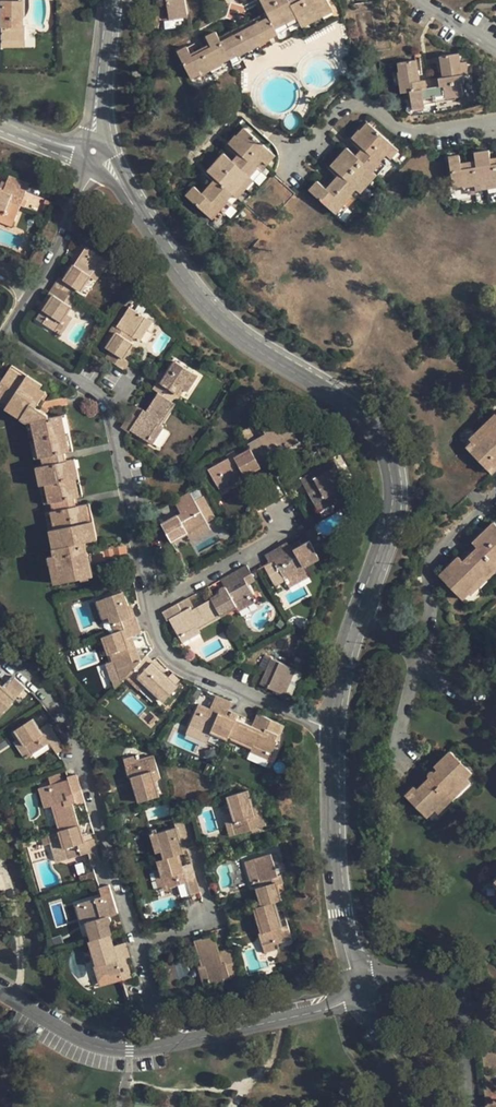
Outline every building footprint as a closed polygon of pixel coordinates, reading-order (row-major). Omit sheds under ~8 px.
[(24,39),(23,26),(21,26),(20,0),(0,0),(0,40),(24,39)] [(169,20),(188,17),(185,0),(166,0),(169,20)] [(191,78),(199,74),(200,75),(223,63),(222,63),(230,58),(238,54),(239,55),(270,39),(269,37),(277,33),(275,28),(296,16),(299,22),(331,5),(328,0),(301,0),(291,5),(289,0),(260,0),(269,16),(221,40),(219,37),(216,32),(207,37),(210,44),(212,48),(193,58),(191,54),(187,47),(178,52),(191,78)] [(221,40),(269,16),(260,0),(256,0),(254,1),(262,15),(219,37),(221,40)] [(331,5),(299,22),(302,28),(334,11),(331,5)] [(299,22),(296,16),(275,28),(277,33),(299,22)] [(273,44),(270,39),(239,55),(241,60),(273,44)] [(191,54),(193,58),(212,48),(210,44),(191,54)] [(409,91),(412,108),(425,106),(423,98),(445,95),(445,98),(463,95),(462,84),(465,84),(463,75),(462,75),(460,62),(459,53),(440,56),(444,77),(438,78),(440,86),(426,88),(425,80),(419,81),(416,60),(398,62),(400,72),(398,72),(402,92),(409,91)] [(233,65),(241,60),(239,55),(238,54),(230,58),(233,65)] [(467,61),(460,62),(462,75),(469,74),(467,61)] [(132,71),(132,83),(140,83),(141,71),(132,71)] [(425,80),(426,88),(440,86),(438,78),(425,80)] [(317,181),(309,190),(335,213),(351,195),(350,194),(355,188),(356,189),(372,171),(380,161),(385,154),(393,145),(367,123),(361,131),(359,129),(352,139),(362,147),(365,149),(358,157),(355,155),(346,148),(331,165),(339,173),(342,175),(328,190),(325,188),(317,181)] [(186,195),(212,218),(228,200),(226,200),(231,194),(233,195),(250,176),(257,168),(256,166),(262,160),(270,151),(244,128),(236,136),(235,135),(228,144),(238,153),(241,156),(235,163),(232,160),(223,154),(207,171),(215,178),(219,181),(206,196),(202,193),(194,186),(186,195)] [(399,149),(393,145),(385,154),(391,158),(399,149)] [(355,155),(358,157),(365,149),(362,147),(355,155)] [(474,152),(475,161),(490,158),(489,150),(474,152)] [(270,151),(262,160),(267,164),(275,155),(270,151)] [(232,160),(235,163),(241,156),(238,153),(232,160)] [(448,156),(453,187),(474,184),(495,181),(495,164),(462,168),(461,163),(459,155),(448,156)] [(462,168),(495,164),(495,158),(490,158),(475,161),(461,163),(462,168)] [(372,171),(376,175),(385,165),(380,161),(372,171)] [(216,222),(209,229),(239,256),(296,195),(266,167),(262,172),(254,180),(237,198),(232,204),(216,222)] [(257,168),(250,176),(254,180),(262,172),(257,168)] [(372,171),(356,189),(360,193),(376,175),(372,171)] [(325,188),(328,190),(342,175),(339,173),(325,188)] [(0,189),(0,212),(17,218),(30,184),(9,176),(4,190),(0,189)] [(250,176),(233,195),(237,198),(254,180),(250,176)] [(202,193),(206,196),(219,181),(215,178),(202,193)] [(474,184),(475,191),(495,188),(495,181),(474,184)] [(351,195),(335,213),(339,216),(355,199),(351,195)] [(51,202),(46,200),(44,204),(45,204),(43,209),(48,211),(51,202)] [(228,200),(212,218),(216,222),(232,204),(228,200)] [(0,212),(0,222),(13,227),(17,218),(0,212)] [(103,258),(82,245),(78,253),(76,251),(75,254),(80,257),(76,263),(64,281),(59,278),(54,285),(70,296),(75,288),(81,293),(90,277),(103,258)] [(76,263),(80,257),(75,254),(71,260),(76,263)] [(109,262),(103,258),(90,277),(96,281),(109,262)] [(70,296),(54,285),(49,292),(43,303),(46,305),(42,310),(36,319),(56,332),(67,315),(72,307),(65,302),(70,296)] [(147,319),(130,307),(117,326),(114,324),(109,331),(115,335),(106,348),(110,351),(105,358),(124,370),(129,363),(124,360),(134,344),(132,343),(135,339),(147,319)] [(73,318),(67,315),(56,332),(61,336),(73,318)] [(153,323),(147,319),(135,339),(140,342),(153,323)] [(157,381),(152,388),(159,393),(176,404),(181,396),(180,395),(184,389),(188,392),(199,377),(176,361),(166,378),(162,384),(157,381)] [(13,365),(11,368),(42,388),(44,385),(13,365)] [(24,414),(22,418),(21,419),(26,423),(28,423),(33,422),(40,458),(42,457),(44,466),(42,466),(50,503),(52,503),(54,511),(52,512),(59,548),(54,549),(56,555),(61,583),(95,576),(89,555),(88,555),(86,543),(94,541),(86,504),(77,506),(76,498),(79,498),(72,460),(68,461),(66,452),(70,451),(63,415),(49,418),(48,414),(37,407),(47,392),(42,388),(11,368),(4,379),(0,385),(0,398),(24,414)] [(161,375),(157,381),(162,384),(166,378),(161,375)] [(176,404),(159,393),(146,412),(143,410),(141,414),(133,409),(121,428),(128,432),(130,431),(149,443),(160,426),(162,427),(176,404)] [(0,398),(0,404),(22,418),(24,414),(0,398)] [(143,410),(135,405),(133,409),(141,414),(143,410)] [(66,414),(63,415),(70,451),(74,451),(66,414)] [(266,434),(248,444),(251,449),(259,464),(283,451),(280,446),(297,437),(286,417),(263,429),(266,434)] [(485,424),(495,435),(495,419),(494,421),(491,418),(485,424)] [(40,458),(33,422),(28,423),(35,459),(40,458)] [(485,424),(479,429),(495,446),(495,435),(485,424)] [(162,427),(160,426),(149,443),(154,446),(165,429),(162,427)] [(453,511),(495,469),(495,446),(479,429),(474,434),(477,438),(472,442),(427,485),(453,511)] [(472,442),(477,438),(474,434),(469,439),(472,442)] [(297,437),(280,446),(283,451),(299,441),(297,437)] [(209,469),(219,488),(240,476),(243,474),(245,477),(261,467),(259,464),(251,449),(238,456),(235,450),(227,455),(229,458),(209,469)] [(75,459),(72,460),(79,498),(83,497),(75,459)] [(315,504),(334,493),(348,485),(338,466),(330,471),(327,464),(301,479),(315,504)] [(50,503),(42,466),(37,467),(45,504),(50,503)] [(240,476),(219,488),(222,493),(243,482),(240,476)] [(279,481),(271,485),(279,500),(287,496),(279,481)] [(279,500),(271,485),(263,490),(267,497),(258,502),(262,510),(279,500)] [(181,514),(162,525),(172,543),(188,534),(208,523),(195,501),(203,497),(197,488),(174,501),(181,514)] [(334,493),(315,504),(319,511),(338,501),(334,493)] [(90,503),(86,504),(94,541),(98,540),(90,503)] [(59,548),(52,512),(46,513),(54,549),(59,548)] [(462,559),(459,557),(440,576),(462,599),(469,592),(467,591),(481,576),(485,580),(495,570),(495,569),(493,566),(495,563),(495,524),(495,522),(473,544),(475,546),(468,553),(473,558),(467,565),(462,559)] [(208,523),(188,534),(191,540),(211,529),(208,523)] [(313,528),(305,532),(310,541),(314,549),(324,544),(313,528)] [(265,555),(269,563),(275,560),(290,588),(310,577),(304,567),(320,559),(314,549),(310,541),(302,545),(299,541),(283,550),(281,546),(265,555)] [(468,553),(462,559),(467,565),(473,558),(468,553)] [(61,583),(56,555),(50,557),(56,585),(61,583)] [(221,593),(211,599),(221,617),(237,608),(236,607),(254,596),(244,578),(251,573),(247,565),(225,577),(230,586),(226,588),(225,586),(223,588),(222,589),(221,590),(221,592),(221,593)] [(481,576),(467,591),(469,592),(471,595),(486,581),(485,580),(481,576)] [(225,577),(221,580),(225,586),(226,588),(230,586),(225,577)] [(122,592),(103,599),(110,618),(115,632),(138,623),(135,616),(132,617),(129,610),(122,592)] [(254,596),(236,607),(237,608),(239,612),(257,602),(254,596)] [(110,618),(103,599),(97,602),(104,620),(110,618)] [(162,613),(166,621),(170,620),(180,638),(198,628),(199,630),(221,617),(211,599),(192,610),(191,607),(186,609),(182,602),(162,613)] [(186,599),(182,602),(186,609),(191,607),(186,599)] [(115,632),(103,637),(109,655),(110,655),(112,662),(120,684),(141,661),(133,636),(142,633),(138,623),(115,632)] [(198,628),(180,638),(183,643),(201,633),(199,630),(198,628)] [(141,661),(120,684),(127,690),(135,682),(139,678),(159,696),(164,701),(178,687),(176,685),(180,681),(173,674),(169,678),(164,673),(153,662),(154,660),(147,654),(141,661)] [(271,658),(270,660),(290,669),(280,693),(284,694),(290,679),(294,669),(271,658)] [(153,662),(164,673),(167,670),(155,659),(154,660),(153,662)] [(290,669),(270,660),(261,682),(268,685),(268,688),(280,693),(290,669)] [(120,684),(112,662),(106,664),(115,690),(120,684)] [(1,714),(25,688),(14,677),(8,684),(13,688),(9,692),(3,687),(0,685),(0,713),(1,714)] [(159,696),(139,678),(135,682),(141,688),(140,690),(153,702),(159,696)] [(8,684),(6,682),(3,687),(9,692),(13,688),(8,684)] [(232,703),(217,695),(213,705),(201,700),(192,724),(212,733),(228,740),(228,739),(236,720),(227,716),(232,703)] [(252,726),(236,720),(228,739),(252,749),(271,757),(278,741),(276,740),(283,725),(257,714),(254,722),(259,725),(257,729),(252,726)] [(56,754),(65,748),(51,728),(43,733),(40,728),(33,718),(15,730),(20,738),(32,755),(50,743),(56,754)] [(40,728),(43,733),(51,728),(48,723),(40,728)] [(212,733),(192,724),(189,730),(210,738),(212,733)] [(32,755),(20,738),(14,742),(25,759),(32,755)] [(271,757),(252,749),(251,752),(270,760),(271,757)] [(415,786),(406,796),(427,817),(472,773),(452,752),(435,767),(438,770),(436,772),(435,771),(434,770),(432,770),(430,771),(429,772),(428,774),(429,775),(429,777),(430,778),(418,789),(415,786)] [(123,759),(124,763),(139,759),(138,754),(123,759)] [(139,759),(124,763),(129,779),(132,779),(139,802),(160,796),(155,781),(161,780),(154,755),(139,759)] [(48,777),(50,785),(60,782),(58,774),(48,777)] [(59,831),(78,825),(72,804),(83,800),(75,775),(67,777),(68,779),(60,782),(50,785),(45,786),(51,806),(59,831)] [(51,806),(45,786),(38,788),(44,808),(51,806)] [(248,791),(248,790),(227,796),(232,812),(223,815),(229,836),(266,826),(260,804),(253,807),(248,791)] [(105,797),(110,814),(113,814),(119,812),(114,795),(105,797)] [(187,820),(179,822),(170,825),(172,828),(156,833),(162,851),(164,858),(178,854),(184,852),(183,849),(181,841),(185,840),(192,838),(187,820)] [(100,862),(92,834),(82,837),(78,825),(59,831),(61,839),(67,859),(88,853),(92,864),(100,862)] [(162,851),(156,833),(150,835),(155,853),(162,851)] [(67,859),(61,839),(54,841),(60,861),(67,859)] [(205,844),(207,851),(210,860),(219,858),(214,842),(205,844)] [(164,858),(157,860),(160,869),(166,889),(187,883),(191,895),(200,892),(193,869),(183,872),(181,866),(178,854),(164,858)] [(271,854),(246,861),(253,884),(258,883),(259,887),(256,888),(262,907),(275,903),(282,900),(277,885),(284,883),(282,874),(278,876),(276,870),(281,868),(279,860),(274,862),(271,854)] [(183,872),(193,869),(191,863),(181,866),(183,872)] [(166,889),(160,869),(153,871),(159,891),(166,889)] [(82,924),(86,923),(91,940),(110,935),(111,935),(108,925),(109,924),(110,923),(111,922),(111,921),(111,919),(110,918),(109,917),(107,917),(105,917),(104,912),(116,909),(109,886),(100,889),(99,889),(102,896),(76,904),(82,924)] [(241,903),(224,908),(227,917),(244,912),(241,903)] [(262,907),(254,909),(261,932),(259,933),(263,948),(278,943),(292,938),(285,915),(279,917),(275,903),(262,907)] [(116,909),(104,912),(105,917),(117,914),(116,909)] [(244,912),(227,917),(230,926),(247,921),(244,912)] [(91,940),(89,941),(96,965),(93,966),(97,982),(122,974),(123,980),(133,977),(127,958),(130,957),(126,942),(113,946),(110,935),(91,940)] [(202,965),(208,986),(224,981),(223,978),(239,973),(232,948),(219,951),(214,935),(194,941),(202,965)] [(278,943),(263,948),(265,953),(280,948),(278,943)] [(208,986),(202,965),(197,967),(204,987),(208,986)] [(122,974),(97,982),(99,987),(123,980),(122,974)]
